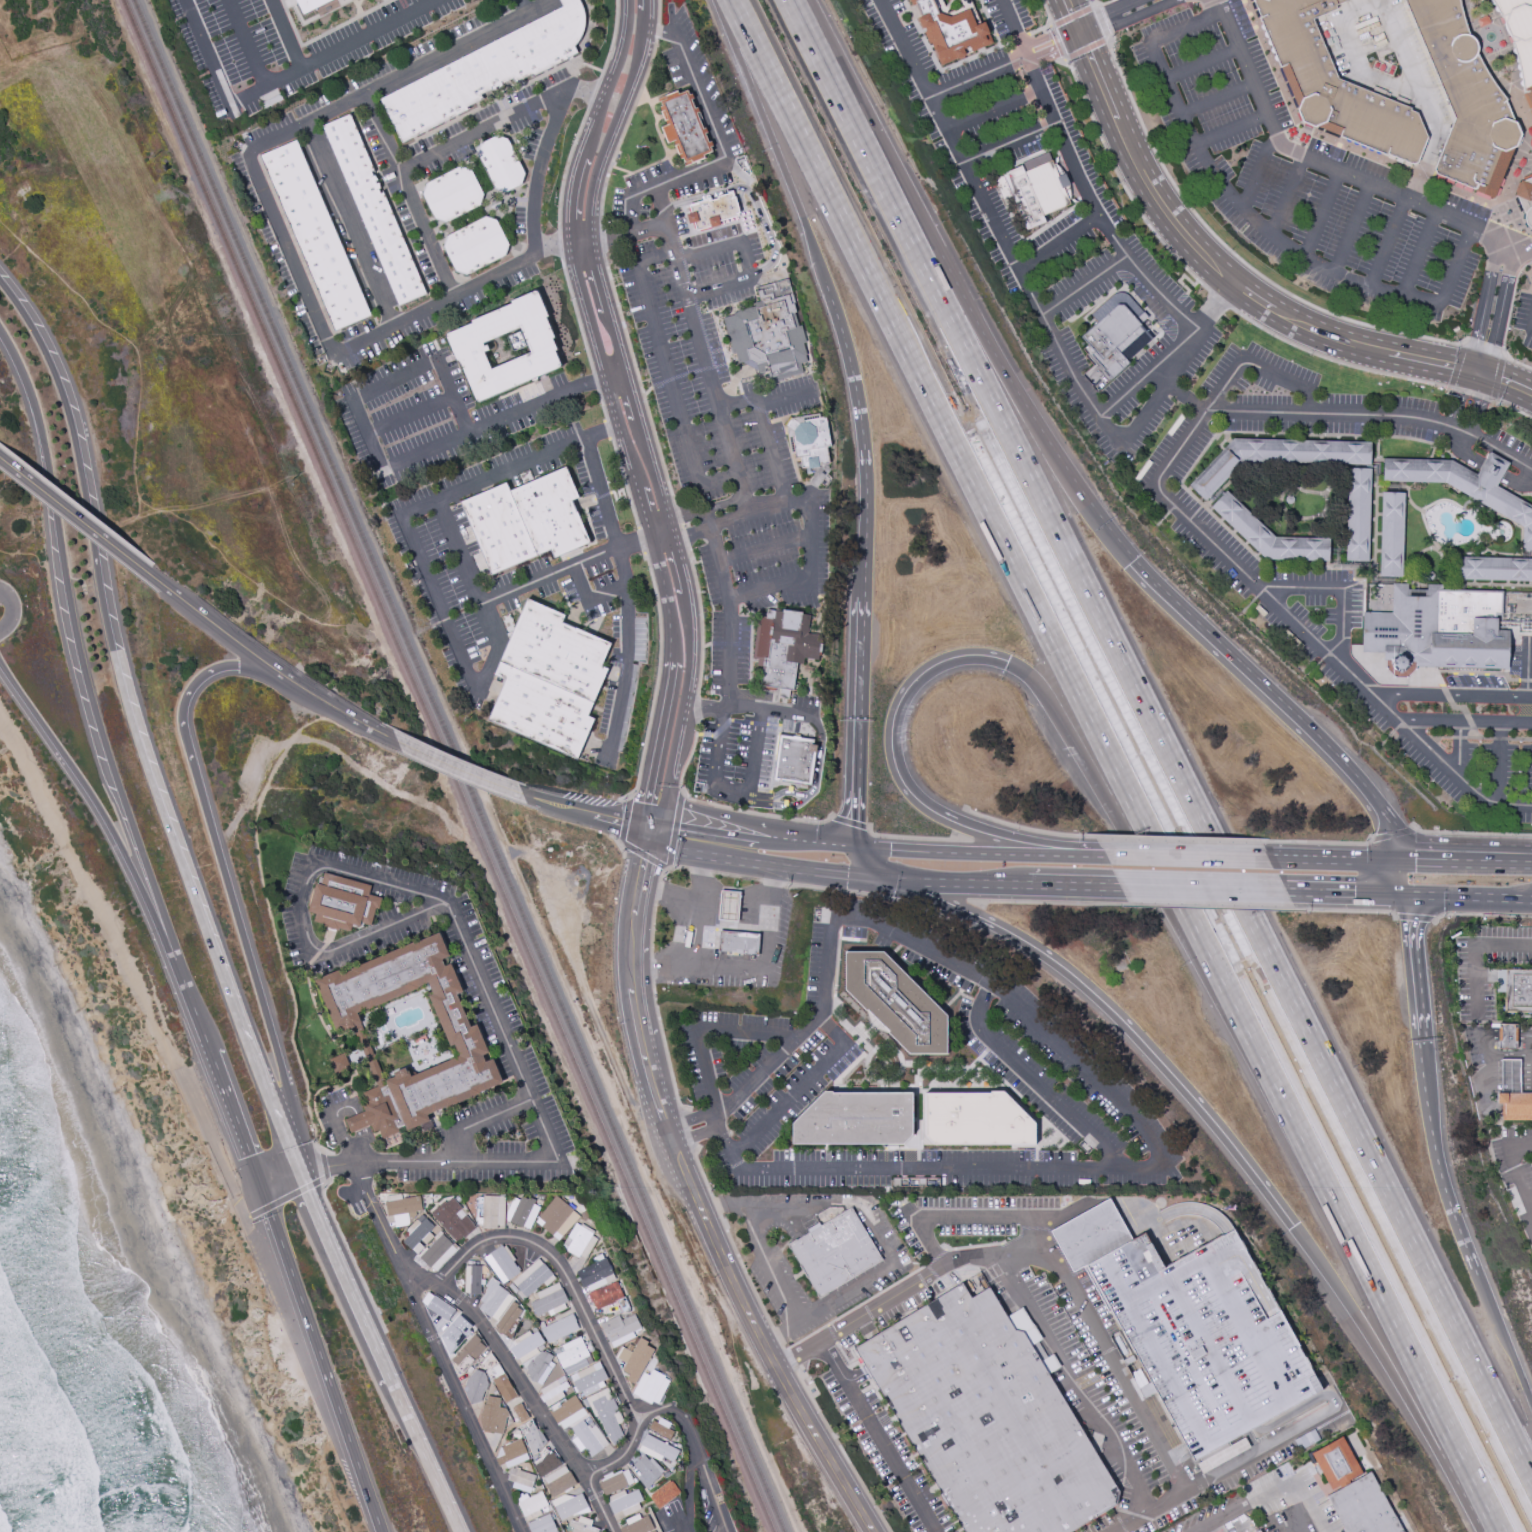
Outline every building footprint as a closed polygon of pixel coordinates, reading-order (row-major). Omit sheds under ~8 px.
[(304,14),(297,0),(332,0),(304,14)] [(564,7),(560,0),(579,0),(582,4),(586,15),(585,23),(583,31),(580,41),(575,48),(578,54),(533,77),(532,75),(516,83),(514,79),(502,84),(499,88),(498,87),(496,88),(497,90),(491,90),(482,95),(484,100),(467,108),(468,110),(403,144),(381,100),(564,7)] [(912,7),(909,0),(935,0),(940,14),(950,17),(971,9),(977,25),(986,21),(991,33),(990,34),(994,43),(940,65),(932,44),(929,44),(924,34),(928,32),(926,28),(922,29),(918,18),(921,17),(916,5),(912,7)] [(1261,18),(1253,0),(1350,0),(1336,6),(1337,9),(1313,20),(1338,79),(1412,108),(1411,111),(1417,114),(1428,138),(1417,163),(1413,164),(1388,154),(1387,155),(1340,137),(1315,128),(1303,122),(1297,111),(1298,108),(1281,67),(1280,68),(1259,18),(1261,18)] [(1455,118),(1405,0),(1460,0),(1461,6),(1470,36),(1473,38),(1476,41),(1477,43),(1478,46),(1478,49),(1477,54),(1480,60),(1488,73),(1494,84),(1500,91),(1507,100),(1506,101),(1514,122),(1516,123),(1521,135),(1516,147),(1515,147),(1493,199),(1474,190),(1437,174),(1434,170),(1445,144),(1455,118)] [(1496,4),(1493,0),(1531,0),(1531,107),(1526,92),(1524,93),(1523,83),(1520,65),(1513,43),(1511,37),(1505,24),(1505,23),(1502,17),(1496,4)] [(666,96),(678,91),(679,94),(688,91),(690,95),(693,94),(695,99),(693,100),(696,108),(698,107),(701,113),(698,114),(704,129),(706,128),(708,133),(706,134),(709,143),(711,142),(713,146),(710,147),(712,152),(703,155),(704,158),(684,166),(684,165),(687,163),(684,158),(680,160),(679,156),(683,154),(679,144),(676,145),(674,141),(668,144),(661,128),(667,125),(666,122),(665,122),(661,113),(663,112),(661,108),(663,107),(661,102),(667,100),(666,96)] [(323,125),(350,114),(428,294),(397,307),(323,125)] [(497,136),(508,139),(525,174),(522,185),(506,193),(496,189),(477,155),(481,144),(497,136)] [(260,156),(298,140),(372,315),(334,332),(260,156)] [(993,177),(1021,165),(1025,172),(1052,161),(1071,205),(1046,216),(1049,222),(1027,231),(1012,197),(1003,201),(993,177)] [(426,184),(459,167),(472,170),(484,195),(481,206),(448,223),(435,220),(423,195),(426,184)] [(1524,182),(1531,178),(1531,230),(1530,229),(1528,227),(1526,225),(1525,222),(1524,219),(1525,215),(1517,197),(1515,196),(1521,181),(1524,182)] [(688,204),(708,198),(709,201),(716,199),(716,196),(731,192),(732,196),(734,195),(739,213),(737,214),(738,216),(723,220),(719,222),(720,226),(710,228),(709,227),(695,231),(693,223),(688,224),(685,214),(690,213),(688,204)] [(444,247),(447,237),(486,216),(497,220),(509,245),(506,256),(467,276),(456,272),(444,247)] [(723,318),(734,315),(733,313),(737,312),(737,311),(755,306),(762,304),(758,288),(788,279),(798,313),(796,313),(799,326),(803,325),(808,344),(805,345),(808,356),(807,356),(809,362),(802,364),(805,373),(773,383),(767,363),(757,366),(750,361),(735,365),(723,318)] [(536,291),(539,292),(549,316),(546,317),(555,337),(553,338),(558,349),(555,351),(562,365),(562,368),(539,378),(538,380),(537,381),(534,382),(532,381),(477,404),(462,362),(457,360),(446,335),(473,324),(472,321),(512,304),(511,302),(536,291)] [(1080,337),(1117,305),(1122,305),(1152,340),(1129,361),(1132,365),(1111,383),(1083,350),(1088,346),(1080,337)] [(792,418),(820,414),(820,418),(827,417),(832,448),(828,448),(830,464),(820,466),(820,469),(809,470),(809,468),(802,469),(800,458),(796,459),(795,454),(791,455),(786,426),(792,418)] [(1234,440),(1372,443),(1371,466),(1244,462),(1206,502),(1190,486),(1234,440)] [(1495,486),(1531,507),(1531,551),(1521,551),(1522,527),(1444,483),(1382,481),(1382,458),(1451,461),(1475,475),(1489,452),(1508,463),(1495,486)] [(461,502),(507,483),(510,492),(566,466),(580,498),(572,501),(591,543),(554,558),(551,550),(492,576),(461,502)] [(1349,469),(1372,469),(1369,563),(1347,562),(1349,469)] [(1227,491),(1276,538),(1331,539),(1330,561),(1269,561),(1212,509),(1227,491)] [(1383,493),(1406,494),(1403,578),(1380,577),(1383,493)] [(1459,557),(1531,559),(1531,582),(1458,580),(1459,557)] [(1394,584),(1408,585),(1408,590),(1428,591),(1428,586),(1442,586),(1442,591),(1503,592),(1502,616),(1497,616),(1497,632),(1509,632),(1508,669),(1433,667),(1416,667),(1416,665),(1411,664),(1411,671),(1407,674),(1397,674),(1390,666),(1391,662),(1385,662),(1385,653),(1363,654),(1364,613),(1393,614),(1394,584)] [(577,760),(488,721),(506,680),(494,675),(528,600),(565,616),(561,624),(575,630),(576,627),(612,643),(602,666),(608,669),(588,716),(595,719),(577,760)] [(767,609),(776,610),(776,609),(803,613),(803,614),(810,615),(808,634),(822,636),(818,660),(804,658),(803,665),(797,664),(793,691),(789,690),(788,700),(779,699),(781,689),(761,687),(763,668),(757,667),(758,659),(753,659),(758,616),(766,617),(767,609)] [(812,786),(774,781),(780,736),(815,741),(814,747),(819,747),(818,755),(816,755),(812,786)] [(325,873),(372,885),(369,895),(383,898),(380,910),(376,909),(372,926),(361,923),(360,927),(353,925),(352,931),(338,928),(338,930),(326,927),(326,925),(315,922),(317,914),(308,912),(315,882),(318,883),(320,877),(323,878),(325,873)] [(720,887),(740,889),(737,919),(717,918),(720,887)] [(720,931),(737,932),(760,934),(758,955),(718,952),(718,949),(720,931)] [(315,980),(339,970),(341,974),(351,970),(351,969),(440,932),(447,950),(450,956),(442,959),(445,966),(451,964),(463,992),(457,995),(471,1027),(477,1025),(489,1052),(483,1055),(486,1062),(494,1059),(503,1082),(480,1092),(481,1094),(446,1109),(445,1107),(428,1115),(430,1121),(407,1132),(405,1125),(398,1128),(399,1132),(381,1139),(378,1130),(373,1133),(370,1125),(351,1133),(345,1120),(364,1110),(358,1095),(378,1086),(352,1025),(336,1031),(315,980)] [(948,1017),(884,952),(846,952),(846,991),(867,1012),(868,1010),(890,1032),(889,1034),(910,1054),(948,1054),(948,1017)] [(1506,967),(1531,968),(1531,1011),(1504,1010),(1505,992),(1496,991),(1497,968),(1506,968),(1506,967)] [(1499,1049),(1516,1050),(1517,1025),(1499,1024),(1499,1049)] [(344,1053),(350,1068),(335,1074),(329,1060),(344,1053)] [(1501,1059),(1521,1060),(1521,1093),(1501,1093),(1501,1059)] [(793,1144),(793,1124),(825,1092),(833,1092),(833,1094),(914,1094),(914,1134),(903,1144),(793,1144)] [(925,1094),(991,1094),(991,1092),(1003,1092),(1036,1124),(1036,1134),(1036,1144),(935,1145),(925,1136),(925,1094)] [(1521,1093),(1531,1093),(1531,1121),(1502,1121),(1502,1105),(1494,1105),(1494,1093),(1501,1093),(1521,1093)] [(395,1227),(409,1225),(408,1215),(422,1212),(420,1196),(401,1199),(401,1194),(384,1196),(387,1217),(393,1216),(395,1227)] [(539,1204),(513,1195),(504,1221),(530,1230),(539,1204)] [(505,1229),(505,1196),(483,1196),(482,1228),(505,1229)] [(558,1241),(579,1216),(556,1196),(535,1220),(558,1241)] [(456,1243),(475,1227),(450,1197),(431,1214),(456,1243)] [(1050,1233),(1111,1199),(1133,1238),(1073,1274),(1050,1233)] [(787,1245),(797,1239),(797,1241),(809,1233),(807,1230),(818,1223),(814,1217),(830,1208),(842,1207),(845,1212),(851,1208),(883,1260),(819,1300),(787,1245)] [(433,1227),(422,1215),(405,1230),(409,1235),(403,1241),(415,1254),(425,1246),(424,1245),(433,1237),(428,1232),(433,1227)] [(598,1235),(573,1224),(562,1249),(586,1260),(598,1235)] [(1146,1234),(1165,1269),(1234,1230),(1323,1391),(1256,1429),(1249,1434),(1194,1463),(1086,1267),(1146,1234)] [(435,1273),(457,1249),(441,1233),(418,1257),(435,1273)] [(502,1245),(484,1258),(502,1284),(521,1271),(502,1245)] [(576,1271),(584,1291),(614,1279),(604,1253),(591,1258),(593,1264),(576,1271)] [(522,1300),(554,1278),(541,1260),(510,1282),(522,1300)] [(465,1266),(464,1294),(480,1294),(480,1266),(465,1266)] [(496,1321),(514,1296),(491,1280),(478,1298),(483,1302),(478,1309),(496,1321)] [(594,1309),(623,1299),(617,1282),(588,1292),(594,1309)] [(535,1317),(547,1312),(549,1315),(568,1308),(559,1283),(535,1292),(538,1300),(530,1303),(535,1317)] [(1117,1505),(1072,1531),(964,1531),(855,1348),(963,1283),(972,1299),(990,1288),(1007,1317),(1023,1308),(1043,1339),(1032,1346),(1043,1363),(1054,1355),(1062,1368),(1049,1376),(1120,1492),(1117,1505)] [(448,1321),(455,1309),(432,1296),(425,1308),(448,1321)] [(521,1308),(511,1301),(494,1328),(504,1335),(521,1308)] [(540,1329),(547,1344),(579,1329),(572,1314),(540,1329)] [(632,1332),(640,1328),(634,1314),(621,1320),(618,1315),(600,1324),(611,1348),(635,1338),(632,1332)] [(436,1340),(451,1353),(473,1328),(459,1315),(436,1340)] [(519,1364),(539,1353),(536,1347),(544,1343),(536,1329),(508,1343),(519,1364)] [(463,1372),(485,1344),(472,1334),(451,1362),(463,1372)] [(553,1350),(565,1376),(592,1363),(580,1337),(553,1350)] [(621,1370),(629,1375),(626,1380),(634,1384),(655,1348),(639,1339),(631,1352),(622,1347),(616,1358),(625,1363),(621,1370)] [(541,1385),(556,1361),(539,1350),(524,1374),(541,1385)] [(496,1366),(495,1365),(498,1362),(490,1354),(480,1364),(488,1373),(496,1366)] [(598,1363),(570,1374),(580,1397),(608,1385),(598,1363)] [(479,1404),(490,1375),(474,1369),(463,1399),(479,1404)] [(575,1394),(565,1399),(561,1391),(569,1387),(563,1376),(537,1390),(547,1408),(548,1407),(560,1429),(586,1416),(575,1394)] [(608,1446),(623,1440),(613,1412),(617,1411),(608,1388),(589,1396),(608,1446)] [(503,1435),(507,1409),(499,1408),(500,1398),(484,1396),(479,1431),(503,1435)] [(511,1408),(519,1423),(529,1418),(521,1403),(511,1408)] [(518,1426),(550,1497),(576,1486),(566,1465),(562,1467),(552,1444),(546,1446),(533,1419),(518,1426)] [(1294,1440),(1314,1429),(1320,1439),(1300,1451),(1294,1440)] [(674,1462),(679,1449),(644,1435),(638,1451),(661,1461),(662,1457),(674,1462)] [(1312,1455),(1343,1438),(1362,1474),(1331,1491),(1312,1455)] [(501,1465),(504,1463),(507,1468),(529,1459),(520,1439),(494,1450),(501,1465)] [(637,1478),(646,1488),(663,1473),(645,1453),(632,1465),(641,1474),(637,1478)] [(506,1484),(531,1492),(536,1476),(511,1468),(506,1484)] [(604,1494),(633,1484),(628,1468),(599,1478),(604,1494)] [(1371,1473),(1404,1531),(1345,1531),(1325,1497),(1371,1473)] [(680,1494),(671,1480),(648,1495),(657,1509),(680,1494)] [(560,1522),(589,1509),(580,1490),(551,1503),(560,1522)] [(643,1508),(637,1490),(626,1494),(624,1491),(606,1497),(612,1514),(622,1511),(623,1516),(643,1508)] [(539,1509),(547,1506),(542,1492),(527,1497),(526,1494),(516,1498),(525,1521),(541,1515),(539,1509)] [(621,1531),(646,1531),(654,1528),(646,1512),(625,1522),(627,1525),(620,1528),(621,1531)] [(556,1529),(549,1514),(527,1523),(530,1531),(548,1531),(556,1529)] [(598,1528),(591,1528),(592,1518),(578,1518),(578,1521),(571,1521),(571,1531),(598,1531),(598,1528)]
